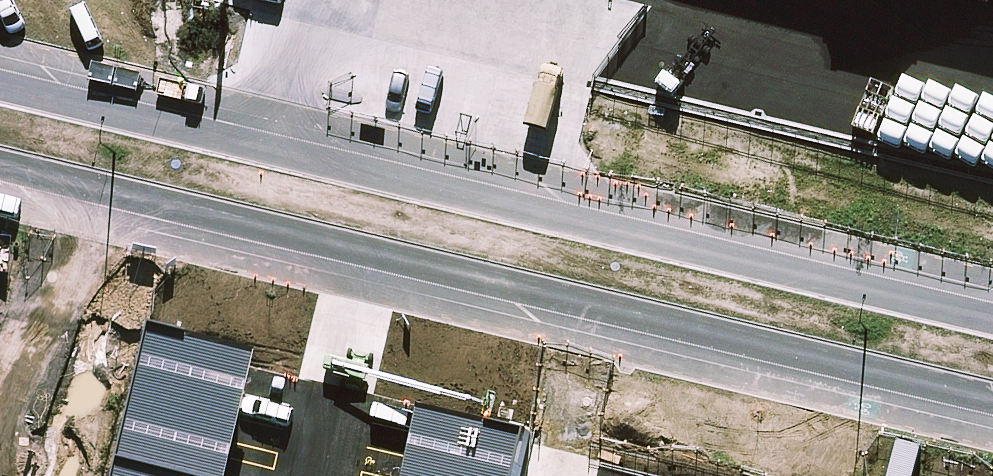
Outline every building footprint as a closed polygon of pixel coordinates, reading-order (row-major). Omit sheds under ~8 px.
[(116,471),(137,475),(224,475),(249,366),(147,342),(116,471)] [(404,475),(516,475),(524,441),(418,417),(404,475)]
